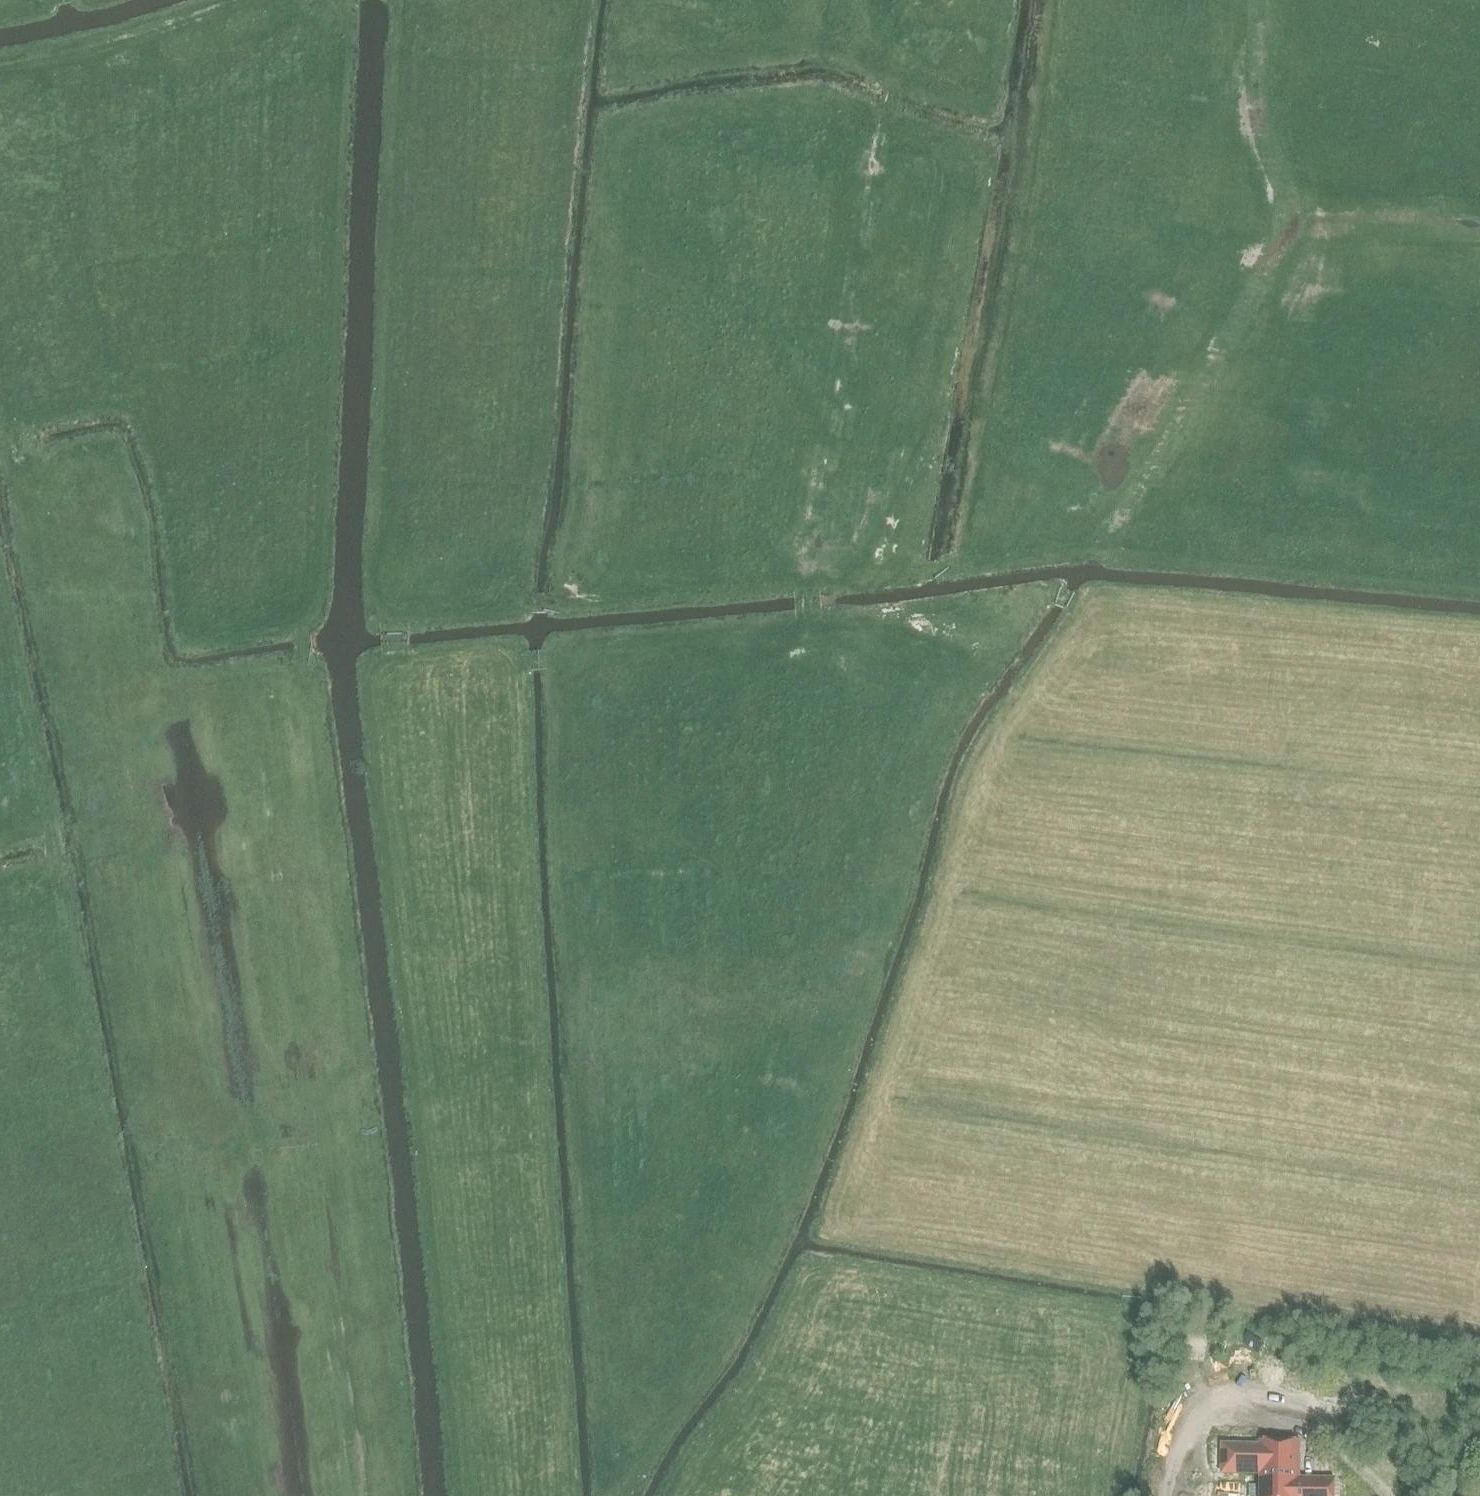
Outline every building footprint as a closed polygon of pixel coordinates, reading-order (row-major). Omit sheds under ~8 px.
[(1271,1374),(1288,1377),(1291,1367),(1273,1364),(1271,1374)] [(1222,1474),(1262,1474),(1262,1495),(1334,1495),(1334,1480),(1296,1480),(1296,1441),(1262,1441),(1262,1448),(1222,1448),(1222,1474)] [(1257,1484),(1204,1483),(1204,1495),(1257,1495),(1257,1484)]
